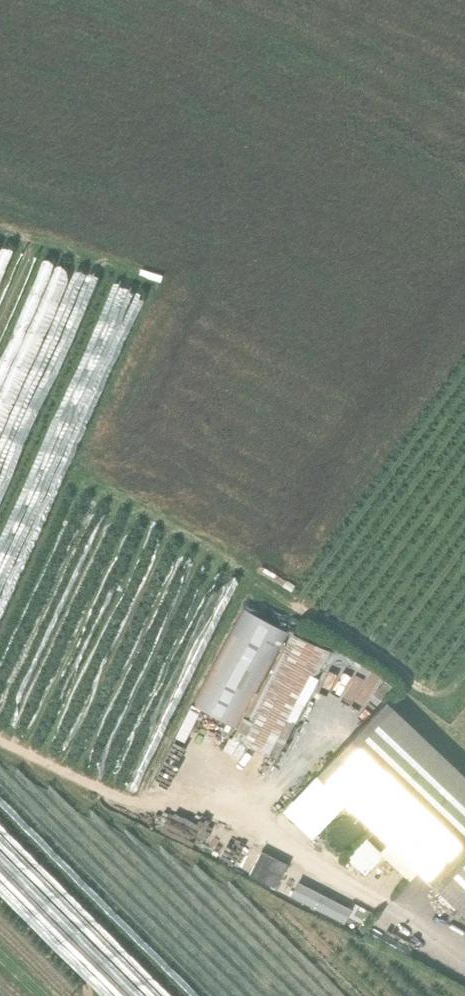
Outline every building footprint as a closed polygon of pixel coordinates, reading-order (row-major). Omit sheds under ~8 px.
[(239,601),(183,712),(189,715),(207,724),(263,613),(239,601)] [(265,614),(209,724),(233,737),(289,626),(265,614)] [(292,635),(236,741),(273,760),(328,654),(292,635)] [(356,697),(377,667),(370,662),(349,692),(356,697)] [(386,702),(316,777),(388,846),(432,887),(438,894),(464,919),(464,777),(386,702)] [(330,809),(309,830),(316,837),(337,816),(330,809)] [(393,850),(388,846),(380,852),(366,837),(364,838),(351,852),(347,856),(346,857),(358,871),(365,877),(384,857),(385,858),(400,872),(399,873),(387,885),(394,891),(406,877),(407,878),(409,880),(410,879),(416,873),(413,870),(393,850)] [(215,840),(208,853),(240,871),(248,857),(215,840)] [(261,851),(248,875),(275,889),(288,866),(261,851)] [(297,883),(290,897),(345,924),(352,910),(297,883)]
